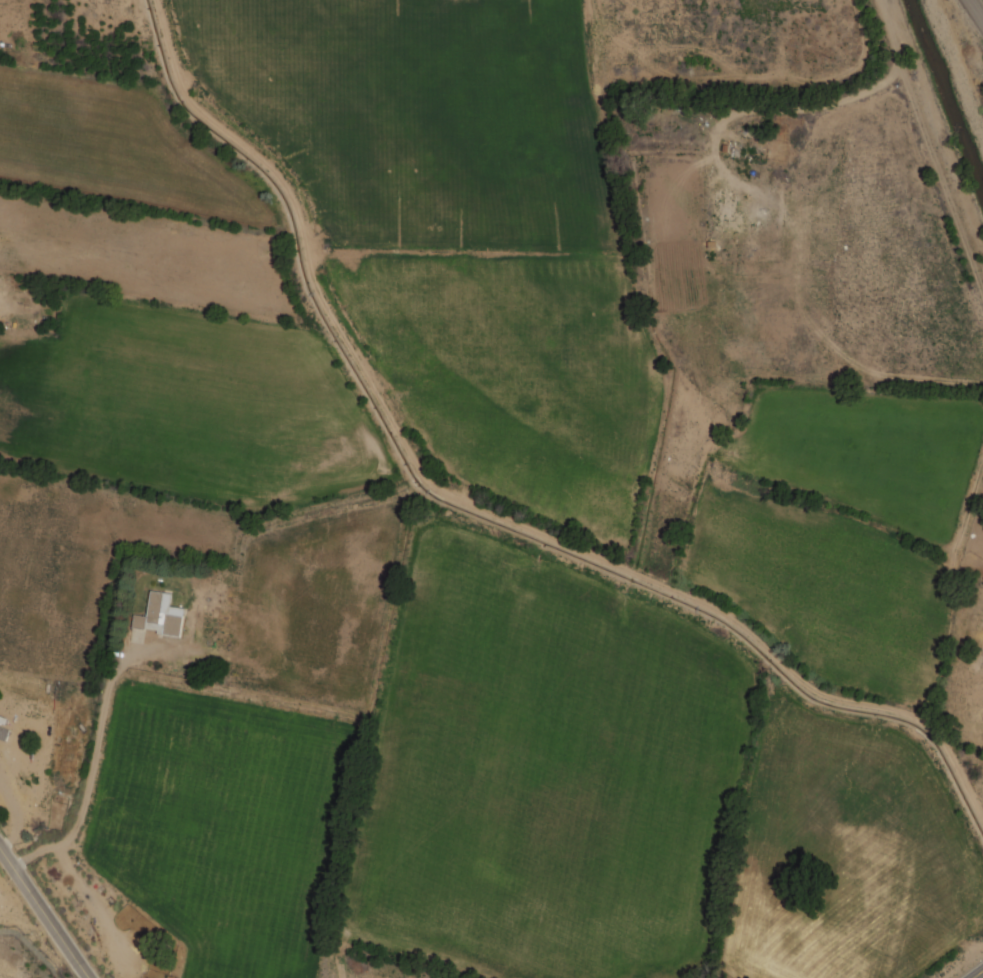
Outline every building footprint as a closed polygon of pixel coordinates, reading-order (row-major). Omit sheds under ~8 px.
[(180,635),(184,608),(169,605),(171,593),(150,590),(146,616),(134,614),(132,629),(180,635)]
